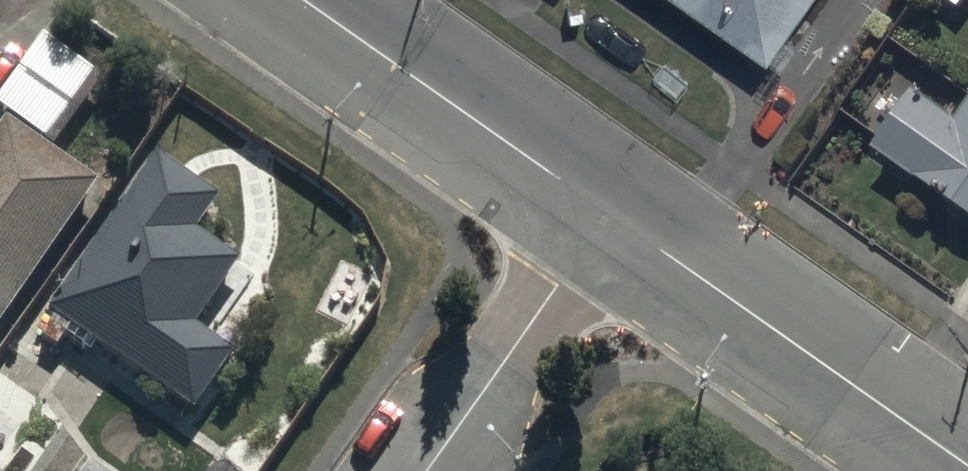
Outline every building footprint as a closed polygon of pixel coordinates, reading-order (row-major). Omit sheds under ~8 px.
[(761,65),(807,0),(669,0),(761,65)] [(0,101),(57,140),(100,77),(44,38),(0,101)] [(967,212),(967,108),(962,115),(923,87),(879,148),(967,212)] [(0,134),(0,330),(99,186),(7,123),(0,134)] [(239,265),(195,235),(218,201),(158,160),(49,317),(110,358),(153,388),(195,417),(235,358),(194,330),(239,265)] [(93,460),(86,470),(109,470),(93,460)]
